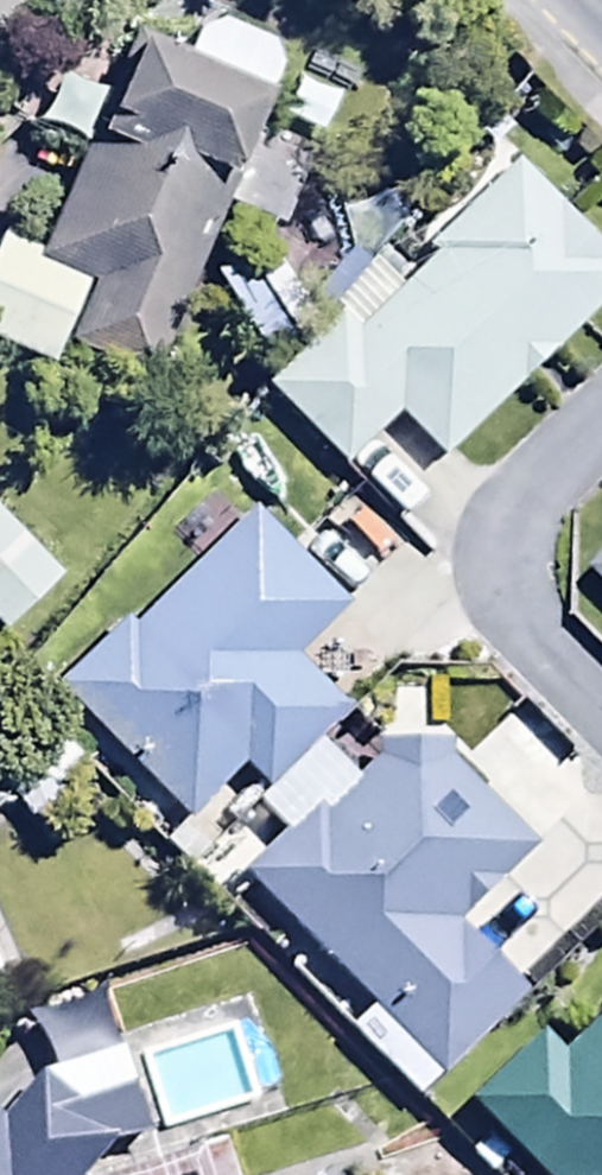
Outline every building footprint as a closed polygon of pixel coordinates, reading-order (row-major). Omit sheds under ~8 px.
[(284,59),(200,21),(183,62),(133,41),(37,258),(0,243),(0,353),(51,374),(61,349),(150,386),(284,59)] [(601,305),(601,261),(511,168),(425,254),(433,262),(354,340),(334,319),(262,391),(344,473),(397,420),(441,464),(601,305)] [(235,774),(263,803),(318,750),(313,745),(345,714),(292,660),(343,610),(253,518),(132,635),(121,624),(51,692),(182,826),(235,774)] [(0,533),(0,641),(54,587),(0,533)] [(585,578),(601,595),(601,561),(585,578)] [(18,766),(0,782),(0,793),(33,830),(90,779),(42,722),(7,753),(18,766)] [(319,750),(263,803),(253,813),(279,840),(237,882),(368,1018),(347,1039),(413,1108),(516,1006),(450,937),(531,859),(431,756),(389,755),(355,788),(319,750)] [(527,1174),(601,1174),(601,1019),(556,1062),(540,1045),(468,1111),(527,1174)] [(111,1150),(145,1139),(120,1056),(35,1080),(0,1122),(0,1174),(90,1174),(111,1150)] [(429,1138),(370,1160),(376,1174),(443,1174),(429,1138)] [(221,1152),(142,1174),(227,1174),(221,1152)]
